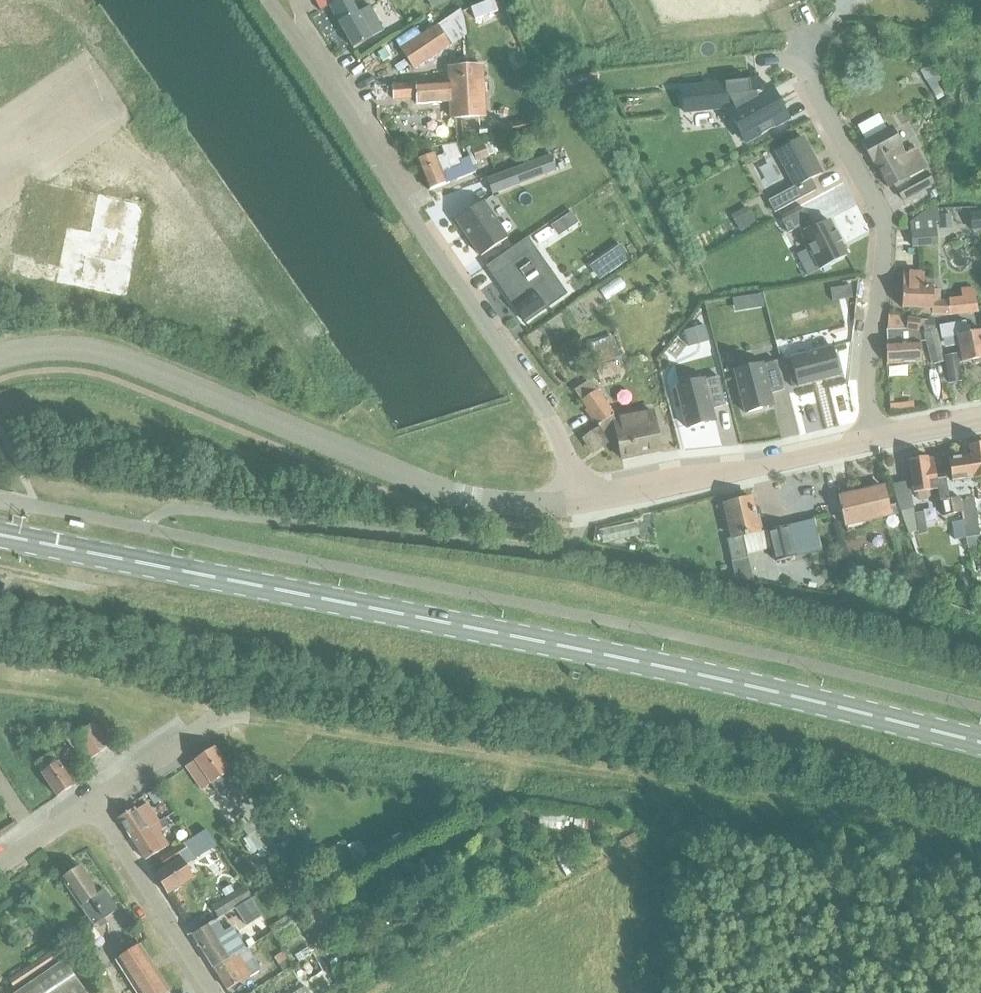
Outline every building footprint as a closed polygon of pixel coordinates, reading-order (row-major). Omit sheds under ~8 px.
[(330,6),(352,47),(384,30),(373,10),(370,5),(357,12),(350,0),(341,0),(330,6)] [(471,8),(475,19),(498,11),(494,0),(491,0),(471,8)] [(460,10),(436,26),(440,33),(445,39),(450,46),(467,34),(464,20),(460,10)] [(435,26),(401,49),(414,69),(449,46),(435,26)] [(850,80),(867,83),(871,60),(853,58),(850,80)] [(450,102),(451,118),(479,117),(478,100),(473,100),(471,66),(448,68),(449,82),(392,85),(393,99),(416,98),(416,104),(450,102)] [(757,79),(682,88),(685,113),(726,108),(745,143),(788,120),(769,85),(759,91),(757,79)] [(894,185),(903,201),(933,184),(927,172),(911,181),(908,177),(926,168),(915,149),(904,154),(901,148),(890,128),(862,143),(873,164),(874,163),(888,188),(894,185)] [(795,186),(768,201),(774,213),(816,190),(811,179),(821,174),(802,137),(776,151),(795,186)] [(489,157),(484,143),(471,148),(476,162),(489,157)] [(417,160),(429,190),(475,172),(469,157),(461,160),(459,156),(446,161),(444,155),(435,159),(434,154),(417,160)] [(550,156),(486,180),(492,194),(556,171),(550,156)] [(30,178),(17,276),(138,292),(151,195),(30,178)] [(745,228),(761,219),(749,200),(734,210),(745,228)] [(482,202),(456,220),(481,256),(507,238),(482,202)] [(804,209),(781,221),(788,233),(798,228),(819,269),(846,256),(839,243),(834,233),(828,220),(814,227),(804,209)] [(921,215),(911,223),(912,232),(911,233),(912,246),(935,245),(933,224),(941,222),(937,209),(921,215)] [(571,212),(561,219),(568,230),(571,227),(578,223),(571,212)] [(972,230),(980,230),(980,213),(970,214),(972,230)] [(556,219),(533,231),(540,243),(563,231),(556,219)] [(612,251),(599,260),(609,274),(630,259),(620,245),(612,251)] [(528,253),(493,278),(524,322),(545,307),(542,304),(557,294),(528,253)] [(931,309),(931,315),(949,316),(978,312),(973,288),(961,289),(962,298),(948,300),(948,301),(940,301),(940,291),(933,290),(934,288),(923,287),(924,273),(903,272),(901,308),(931,309)] [(762,305),(762,326),(769,326),(769,291),(738,291),(738,305),(762,305)] [(886,344),(886,365),(921,363),(921,343),(919,331),(918,320),(907,318),(888,315),(888,329),(886,330),(887,344),(886,344)] [(687,326),(692,342),(713,336),(708,320),(687,326)] [(962,362),(980,359),(980,330),(967,333),(965,322),(939,326),(942,338),(956,335),(962,362)] [(924,331),(931,363),(944,361),(935,329),(924,331)] [(590,351),(599,381),(618,375),(609,346),(590,351)] [(832,347),(790,358),(797,387),(840,375),(832,347)] [(762,364),(734,372),(744,413),(773,405),(770,394),(784,390),(776,361),(763,365),(762,364)] [(712,409),(726,405),(718,376),(704,380),(704,379),(675,387),(686,428),(715,420),(712,409)] [(617,434),(623,460),(661,452),(653,414),(632,418),(631,418),(618,421),(598,392),(581,402),(607,441),(617,434)] [(585,438),(592,451),(593,452),(606,443),(597,430),(585,438)] [(952,482),(980,477),(980,444),(969,446),(970,456),(949,460),(952,482)] [(928,456),(909,459),(914,492),(916,492),(917,498),(920,502),(927,500),(928,496),(927,490),(938,488),(943,517),(960,512),(961,512),(959,500),(959,498),(950,499),(948,489),(948,486),(947,486),(945,474),(936,475),(935,462),(929,463),(928,456)] [(900,513),(901,513),(908,534),(917,532),(914,510),(912,510),(908,481),(891,485),(900,513)] [(839,497),(845,525),(889,515),(883,487),(839,497)] [(724,504),(732,538),(726,539),(731,561),(747,558),(742,537),(759,533),(758,529),(761,528),(758,517),(755,517),(751,498),(724,504)] [(959,500),(961,512),(963,520),(962,520),(965,538),(967,549),(976,547),(973,523),(976,523),(972,498),(959,500)] [(951,522),(954,540),(965,538),(962,520),(952,522),(951,522)] [(769,530),(770,533),(777,561),(796,557),(789,525),(769,530)] [(69,741),(78,754),(84,750),(91,760),(111,746),(94,723),(74,736),(75,737),(69,741)] [(215,747),(188,765),(204,789),(212,784),(220,794),(226,790),(228,793),(232,791),(240,803),(248,797),(215,747)] [(50,755),(36,764),(58,797),(75,785),(59,761),(52,766),(49,762),(53,759),(50,755)] [(119,818),(133,839),(159,822),(147,803),(136,811),(135,808),(119,818)] [(565,817),(539,813),(537,827),(563,831),(565,817)] [(263,858),(239,821),(238,822),(235,818),(227,817),(236,830),(241,827),(245,833),(240,837),(243,844),(243,845),(249,855),(253,853),(256,858),(260,856),(262,858),(263,858)] [(574,817),(573,828),(601,832),(603,821),(574,817)] [(159,822),(133,839),(146,860),(170,845),(159,828),(161,827),(163,829),(170,825),(166,818),(159,822)] [(245,818),(239,821),(263,858),(269,854),(245,818)] [(167,868),(155,875),(168,894),(194,877),(185,864),(215,844),(205,829),(184,844),(161,859),(167,868)] [(315,860),(329,880),(350,865),(335,845),(315,860)] [(577,870),(566,849),(554,855),(566,876),(577,870)] [(61,878),(80,905),(80,906),(94,926),(119,907),(118,906),(118,907),(105,889),(100,893),(80,865),(61,878)] [(212,905),(219,916),(251,896),(244,885),(212,905)] [(251,898),(235,908),(246,926),(262,916),(251,898)] [(312,930),(315,936),(332,927),(329,920),(323,908),(323,909),(320,905),(303,915),(311,930),(312,930)] [(193,935),(214,968),(246,948),(233,927),(224,932),(216,920),(193,935)] [(309,970),(323,964),(314,941),(300,947),(309,970)] [(170,989),(138,943),(114,959),(138,992),(164,992),(170,989)] [(19,982),(66,958),(60,946),(13,970),(19,982)] [(246,948),(214,968),(227,989),(259,968),(246,948)] [(283,951),(275,957),(283,971),(292,966),(283,951)] [(67,959),(14,992),(89,992),(67,959)]
